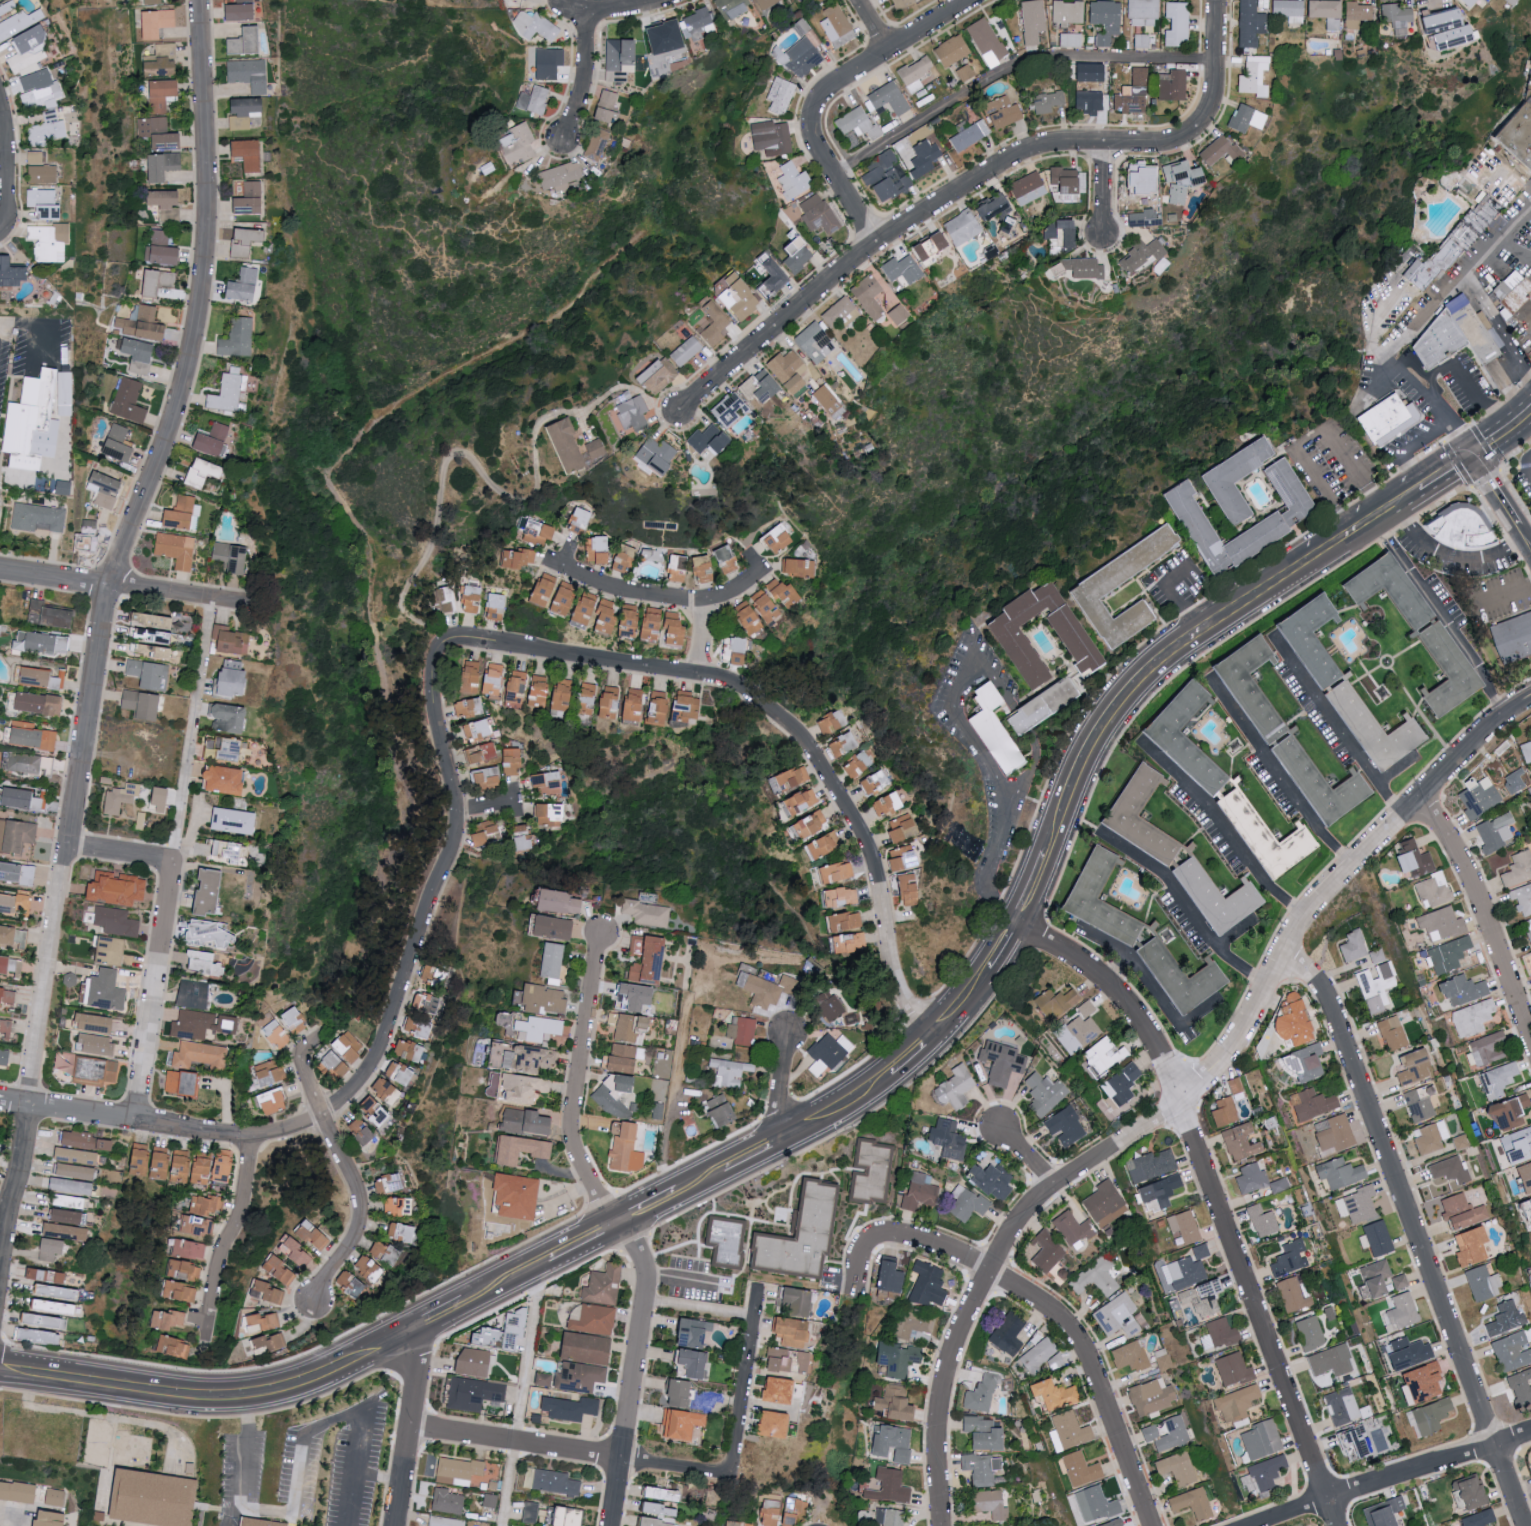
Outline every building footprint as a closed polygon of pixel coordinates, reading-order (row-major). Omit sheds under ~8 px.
[(14,0),(12,0),(0,6),(0,18),(18,9),(14,0)] [(727,22),(753,9),(748,0),(716,0),(727,22)] [(917,0),(893,0),(901,12),(918,1),(917,0)] [(1026,46),(1040,45),(1040,32),(1047,31),(1045,0),(1043,0),(1023,1),(1026,46)] [(1159,0),(1131,0),(1130,26),(1159,27),(1159,0)] [(1261,33),(1268,34),(1268,14),(1259,13),(1259,0),(1241,0),(1240,48),(1260,48),(1261,33)] [(1286,18),(1286,23),(1305,24),(1306,1),(1278,0),(1275,0),(1274,18),(1286,18)] [(1328,31),(1344,31),(1344,1),(1313,0),(1313,18),(1328,19),(1328,31)] [(1083,24),(1084,2),(1053,1),(1052,23),(1083,24)] [(1111,47),(1111,35),(1121,36),(1122,2),(1092,1),(1092,24),(1105,25),(1105,34),(1097,33),(1097,47),(1111,47)] [(1166,46),(1190,47),(1191,3),(1167,2),(1167,18),(1173,19),(1173,30),(1167,30),(1166,46)] [(829,19),(823,21),(834,48),(857,39),(842,3),(825,9),(829,19)] [(1375,4),(1348,3),(1347,29),(1361,30),(1362,21),(1374,21),(1375,4)] [(228,5),(229,21),(256,20),(255,4),(228,5)] [(1382,21),(1396,21),(1396,36),(1408,36),(1408,22),(1415,22),(1415,8),(1401,9),(1401,4),(1382,5),(1382,21)] [(680,19),(686,35),(691,33),(695,43),(707,39),(702,28),(715,23),(709,8),(680,19)] [(24,11),(0,22),(0,39),(46,19),(42,9),(26,15),(24,11)] [(176,10),(144,11),(145,40),(162,39),(162,27),(177,27),(176,10)] [(512,25),(532,39),(537,32),(554,44),(564,30),(537,12),(534,17),(523,10),(512,25)] [(981,55),(991,50),(996,61),(1007,56),(988,16),(967,26),(981,55)] [(651,43),(678,38),(675,21),(648,26),(651,43)] [(48,57),(42,42),(50,39),(44,25),(11,39),(18,54),(7,59),(13,72),(48,57)] [(261,26),(243,26),(244,38),(227,39),(227,54),(261,53),(261,26)] [(1062,47),(1083,46),(1082,33),(1061,34),(1062,47)] [(944,67),(971,54),(962,34),(935,46),(944,67)] [(1149,34),(1135,34),(1135,48),(1149,48),(1149,34)] [(144,76),(178,76),(179,60),(177,59),(178,43),(156,43),(156,55),(145,55),(144,76)] [(537,80),(558,80),(558,66),(565,66),(566,49),(538,48),(537,80)] [(931,75),(928,69),(933,66),(928,56),(900,69),(915,100),(927,94),(921,80),(931,75)] [(1239,92),(1257,93),(1257,97),(1268,97),(1269,85),(1263,85),(1264,70),(1269,70),(1270,56),(1248,56),(1247,76),(1240,75),(1239,92)] [(227,61),(228,82),(252,82),(252,95),(269,95),(268,60),(227,61)] [(1149,68),(1133,67),(1133,85),(1149,85),(1149,68)] [(1187,101),(1188,70),(1171,70),(1171,75),(1162,74),(1161,100),(1187,101)] [(773,101),(770,110),(786,116),(798,84),(775,76),(766,99),(773,101)] [(867,96),(877,110),(888,102),(898,117),(912,108),(892,79),(867,96)] [(167,113),(166,97),(181,96),(180,80),(151,81),(152,113),(167,113)] [(56,98),(63,96),(59,82),(20,91),(24,109),(46,104),(47,109),(58,106),(56,98)] [(517,107),(543,115),(551,89),(535,84),(532,95),(521,92),(517,107)] [(614,119),(619,92),(603,89),(598,116),(614,119)] [(1103,92),(1077,91),(1077,108),(1103,108),(1103,92)] [(1068,92),(1036,93),(1037,114),(1054,113),(1054,107),(1068,106),(1068,92)] [(998,130),(1025,117),(1019,103),(1013,105),(1008,94),(993,102),(997,112),(990,115),(998,130)] [(1147,95),(1115,94),(1115,111),(1146,113),(1147,95)] [(265,98),(233,99),(234,115),(230,115),(231,130),(252,130),(252,113),(266,113),(265,98)] [(862,105),(835,121),(844,135),(858,126),(863,134),(867,131),(873,141),(881,136),(862,105)] [(1524,105),(1530,106),(1530,171),(1495,140),(1518,113),(1524,105)] [(43,111),(45,125),(31,127),(33,142),(68,137),(65,120),(58,121),(57,109),(43,111)] [(183,133),(168,133),(168,117),(141,118),(142,124),(139,124),(139,137),(153,137),(153,150),(183,149),(183,133)] [(991,134),(982,120),(950,138),(959,153),(991,134)] [(793,153),(789,122),(775,124),(775,121),(751,124),(755,151),(766,149),(767,156),(793,153)] [(535,140),(527,122),(510,129),(516,142),(504,148),(510,164),(522,158),(524,163),(537,157),(531,142),(535,140)] [(585,156),(601,162),(612,133),(596,127),(585,156)] [(1232,166),(1244,156),(1225,133),(1200,154),(1211,167),(1223,156),(1232,166)] [(918,156),(911,160),(916,169),(912,171),(917,181),(937,169),(933,161),(944,155),(937,142),(931,146),(927,138),(913,146),(918,156)] [(262,140),(234,141),(235,157),(244,157),(244,172),(262,172),(262,140)] [(870,172),(862,176),(869,188),(875,185),(885,203),(913,189),(893,149),(865,163),(870,172)] [(148,154),(149,183),(167,183),(167,171),(183,170),(183,153),(148,154)] [(1530,189),(1509,211),(1506,210),(1485,235),(1473,251),(1469,255),(1468,254),(1447,276),(1426,297),(1425,297),(1413,287),(1410,285),(1412,283),(1431,260),(1433,262),(1454,235),(1473,212),(1473,211),(1454,196),(1472,174),(1489,154),(1512,174),(1530,189)] [(540,173),(547,191),(556,187),(558,192),(586,182),(578,160),(540,173)] [(783,176),(779,178),(789,199),(815,188),(807,171),(800,174),(793,160),(779,166),(783,176)] [(1164,166),(1166,178),(1166,182),(1170,185),(1169,196),(1171,204),(1186,205),(1188,186),(1193,186),(1209,184),(1206,168),(1194,170),(1192,160),(1164,166)] [(58,166),(29,165),(29,183),(58,184),(58,166)] [(1158,193),(1157,165),(1129,165),(1129,188),(1147,187),(1147,193),(1158,193)] [(1052,185),(1063,185),(1063,195),(1082,195),(1082,169),(1052,168),(1052,185)] [(1048,194),(1039,172),(1011,183),(1021,205),(1048,194)] [(236,215),(264,215),(264,181),(245,182),(245,198),(236,199),(236,215)] [(63,221),(63,205),(56,205),(56,190),(27,189),(27,207),(40,207),(40,220),(63,221)] [(182,206),(182,190),(147,191),(148,205),(159,205),(160,222),(181,222),(181,207),(182,206)] [(798,204),(812,232),(824,225),(829,235),(842,228),(822,191),(798,204)] [(1008,221),(1013,195),(997,192),(995,204),(986,202),(983,217),(1008,221)] [(984,232),(970,208),(944,224),(957,247),(984,232)] [(1163,226),(1163,217),(1156,218),(1156,211),(1131,212),(1131,227),(1163,226)] [(1046,239),(1060,239),(1060,247),(1078,248),(1079,221),(1047,220),(1046,239)] [(70,250),(71,225),(27,225),(27,238),(37,239),(37,262),(66,262),(66,249),(70,250)] [(267,243),(268,231),(236,228),(232,256),(250,258),(252,241),(267,243)] [(181,265),(183,248),(168,246),(169,231),(154,229),(153,246),(146,246),(144,262),(181,265)] [(784,262),(797,274),(818,252),(798,233),(783,248),(790,256),(784,262)] [(918,244),(923,260),(952,249),(947,234),(918,244)] [(1145,247),(1144,246),(1138,250),(1136,248),(1118,261),(1130,278),(1168,252),(1158,238),(1145,247)] [(925,276),(912,254),(899,262),(897,258),(883,265),(892,282),(904,275),(910,285),(925,276)] [(31,268),(13,268),(13,256),(0,256),(0,285),(31,286),(31,268)] [(765,265),(775,277),(761,288),(769,299),(793,281),(776,257),(765,265)] [(1066,259),(1066,270),(1075,270),(1075,278),(1105,279),(1105,260),(1066,259)] [(230,282),(228,297),(255,302),(261,270),(242,266),(240,283),(230,282)] [(176,287),(178,274),(148,269),(145,296),(161,298),(162,285),(176,287)] [(733,288),(722,297),(742,321),(764,304),(738,272),(727,280),(733,288)] [(851,288),(874,323),(886,315),(875,297),(884,290),(873,274),(851,288)] [(1529,281),(1530,283),(1530,304),(1515,319),(1493,296),(1505,284),(1515,293),(1529,281)] [(823,316),(837,333),(860,312),(845,296),(823,316)] [(702,334),(714,349),(727,338),(722,332),(732,323),(713,300),(703,308),(716,323),(702,334)] [(156,324),(158,307),(134,303),(131,320),(116,317),(114,327),(124,329),(123,335),(166,342),(169,326),(156,324)] [(911,316),(901,304),(889,314),(898,326),(911,316)] [(1447,319),(1467,306),(1498,357),(1478,369),(1465,347),(1447,319)] [(1422,374),(1408,349),(1441,308),(1447,319),(1465,347),(1422,374)] [(252,356),(253,317),(230,316),(229,339),(218,339),(218,355),(252,356)] [(795,339),(819,364),(839,346),(815,321),(795,339)] [(670,354),(681,367),(704,348),(694,336),(670,354)] [(129,371),(149,377),(157,346),(126,338),(122,352),(133,356),(129,371)] [(795,397),(810,384),(802,374),(809,368),(793,349),(784,357),(782,353),(768,364),(795,397)] [(640,378),(656,396),(679,375),(663,358),(640,378)] [(206,407),(240,411),(244,375),(239,374),(240,367),(230,366),(229,373),(222,372),(220,395),(207,394),(206,407)] [(57,369),(47,432),(32,429),(28,454),(40,456),(38,471),(9,466),(11,454),(2,453),(9,405),(21,406),(24,385),(38,387),(41,367),(57,369)] [(758,393),(765,404),(783,392),(767,368),(756,375),(765,388),(758,393)] [(57,373),(72,373),(72,406),(58,406),(57,373)] [(144,423),(148,409),(137,406),(143,383),(121,377),(110,414),(144,423)] [(813,395),(835,419),(845,409),(823,385),(813,395)] [(747,406),(735,391),(712,409),(727,429),(745,415),(741,410),(747,406)] [(644,413),(650,411),(643,394),(616,406),(627,429),(634,426),(638,433),(650,427),(644,413)] [(1398,396),(1405,405),(1414,401),(1414,400),(1426,419),(1429,423),(1414,433),(1379,455),(1359,421),(1362,419),(1398,396)] [(550,426),(569,474),(588,466),(569,419),(550,426)] [(211,434),(200,430),(194,449),(222,457),(231,427),(215,421),(211,434)] [(687,441),(701,454),(711,445),(722,455),(734,442),(714,422),(704,433),(699,429),(687,441)] [(102,453),(131,464),(137,449),(124,443),(130,429),(115,423),(102,453)] [(663,440),(661,444),(649,437),(636,458),(668,477),(675,465),(671,463),(679,449),(663,440)] [(586,443),(592,458),(606,453),(601,438),(586,443)] [(1228,528),(1196,479),(1256,440),(1268,459),(1229,484),(1249,515),(1228,528)] [(187,483),(203,490),(210,474),(223,479),(227,468),(197,457),(187,483)] [(1157,499),(1211,580),(1287,530),(1286,528),(1314,509),(1280,458),(1261,471),(1288,511),(1278,517),(1274,511),(1218,548),(1184,497),(1188,495),(1180,483),(1157,499)] [(87,489),(98,493),(94,504),(113,511),(118,496),(120,496),(125,482),(94,471),(87,489)] [(196,497),(178,495),(176,511),(167,510),(165,526),(193,529),(196,497)] [(13,502),(67,510),(63,535),(49,533),(50,525),(36,523),(34,533),(10,529),(13,502)] [(570,522),(587,529),(594,512),(578,505),(570,522)] [(1476,553),(1459,555),(1438,545),(1433,540),(1423,529),(1449,511),(1463,507),(1475,510),(1485,516),(1491,525),(1499,540),(1501,544),(1497,549),(1485,552),(1476,553)] [(524,530),(523,540),(546,544),(547,538),(556,540),(558,524),(519,518),(517,529),(524,530)] [(98,520),(83,519),(82,536),(97,537),(98,520)] [(774,554),(796,540),(786,523),(763,537),(774,554)] [(1163,527),(1065,592),(1104,651),(1147,622),(1135,604),(1110,621),(1097,602),(1177,548),(1163,527)] [(156,555),(178,557),(177,569),(193,571),(197,537),(159,533),(156,555)] [(591,551),(596,551),(596,564),(609,563),(607,535),(590,536),(591,551)] [(252,547),(216,541),(213,560),(232,564),(231,572),(247,574),(252,547)] [(613,567),(631,573),(639,549),(622,543),(613,567)] [(713,551),(718,564),(736,557),(731,544),(713,551)] [(537,550),(503,549),(502,567),(526,568),(526,563),(536,563),(537,550)] [(699,584),(717,580),(712,554),(695,557),(699,584)] [(690,568),(690,555),(675,555),(674,567),(690,568)] [(1340,588),(1381,557),(1428,620),(1412,632),(1381,590),(1356,609),(1340,588)] [(817,575),(818,559),(784,558),(783,574),(817,575)] [(552,607),(559,578),(542,574),(535,603),(552,607)] [(807,597),(793,580),(785,586),(778,577),(769,584),(790,610),(807,597)] [(1107,663),(1049,581),(1032,593),(1029,590),(1000,609),(1004,614),(986,626),(1031,691),(1050,678),(1017,630),(1040,614),(1084,678),(1107,663)] [(570,617),(582,589),(566,582),(553,610),(570,617)] [(466,605),(465,612),(479,614),(483,587),(464,584),(461,604),(466,605)] [(455,610),(452,586),(439,587),(441,612),(455,610)] [(753,596),(774,621),(786,612),(765,586),(753,596)] [(585,593),(575,624),(591,629),(601,602),(615,607),(616,604),(585,593)] [(1272,631),(1319,596),(1335,618),(1309,637),(1338,675),(1317,691),(1272,631)] [(45,606),(46,600),(32,598),(29,622),(69,626),(70,618),(76,619),(77,609),(45,606)] [(767,628),(752,598),(739,605),(754,634),(767,628)] [(598,631),(639,638),(644,610),(623,607),(623,608),(603,605),(598,631)] [(130,621),(177,629),(179,617),(132,610),(130,621)] [(644,638),(661,641),(666,614),(648,611),(644,638)] [(665,641),(688,645),(691,623),(680,621),(681,613),(670,612),(665,641)] [(1493,630),(1530,615),(1530,659),(1527,661),(1506,669),(1503,662),(1493,630)] [(252,633),(231,629),(231,626),(215,623),(212,638),(222,639),(220,650),(248,655),(252,633)] [(1435,625),(1480,690),(1434,721),(1419,699),(1442,684),(1413,641),(1435,625)] [(152,628),(139,628),(139,637),(152,636),(152,628)] [(72,636),(18,630),(16,648),(71,654),(72,636)] [(721,660),(746,665),(751,639),(725,635),(721,660)] [(1252,640),(1210,670),(1265,745),(1287,729),(1249,678),(1269,663),(1252,640)] [(176,657),(177,646),(139,644),(138,655),(176,657)] [(126,674),(144,677),(143,688),(164,690),(165,679),(168,679),(170,664),(128,659),(126,674)] [(252,670),(243,669),(244,661),(226,659),(224,678),(216,677),(214,692),(248,696),(252,670)] [(482,661),(466,661),(466,684),(481,684),(482,661)] [(482,695),(501,696),(504,664),(490,663),(490,671),(484,670),(482,695)] [(54,669),(24,666),(22,685),(61,688),(63,677),(53,676),(54,669)] [(529,672),(512,670),(509,702),(526,704),(529,672)] [(550,676),(532,675),(531,706),(548,707),(550,676)] [(575,680),(552,676),(549,693),(554,694),(551,708),(570,711),(575,680)] [(1019,740),(1079,696),(1066,678),(1006,721),(1019,740)] [(989,681),(1003,702),(990,711),(1024,761),(1005,775),(968,721),(982,711),(973,698),(976,696),(973,692),(989,681)] [(596,715),(599,684),(583,683),(581,714),(596,715)] [(1185,683),(1138,735),(1208,799),(1223,782),(1171,735),(1203,700),(1185,683)] [(1324,699),(1345,684),(1382,738),(1408,720),(1421,740),(1373,772),(1324,699)] [(602,717),(643,721),(646,690),(606,686),(602,717)] [(62,716),(64,697),(19,690),(16,710),(62,716)] [(163,695),(125,690),(122,708),(140,711),(139,718),(159,720),(163,695)] [(672,693),(654,690),(649,722),(667,725),(672,693)] [(700,719),(702,697),(678,694),(674,726),(690,728),(691,718),(700,719)] [(219,717),(217,729),(247,734),(251,708),(213,701),(211,716),(219,717)] [(823,735),(850,724),(843,708),(816,719),(823,735)] [(493,735),(489,718),(463,724),(467,742),(493,735)] [(58,731),(14,725),(12,744),(56,750),(58,731)] [(834,756),(860,747),(854,731),(829,740),(834,756)] [(1268,752),(1292,736),(1329,793),(1354,776),(1367,796),(1318,829),(1268,752)] [(465,748),(469,765),(500,759),(497,741),(465,748)] [(522,775),(523,748),(506,748),(506,775),(522,775)] [(850,778),(874,765),(866,750),(842,762),(850,778)] [(9,769),(41,774),(43,756),(12,751),(9,769)] [(54,757),(44,757),(43,767),(53,768),(54,757)] [(249,768),(213,764),(210,790),(246,794),(249,768)] [(776,783),(770,785),(774,796),(812,781),(806,764),(774,776),(776,783)] [(474,771),(479,792),(502,786),(498,765),(474,771)] [(1100,826),(1137,766),(1159,779),(1135,819),(1175,844),(1162,865),(1100,826)] [(892,783),(880,767),(860,782),(872,798),(892,783)] [(537,794),(563,793),(562,772),(536,773),(537,794)] [(1459,781),(1463,789),(1454,793),(1466,818),(1499,802),(1487,775),(1471,782),(1468,777),(1459,781)] [(121,816),(123,802),(137,804),(140,784),(126,782),(125,790),(109,788),(105,814),(121,816)] [(36,797),(36,789),(5,787),(4,806),(44,808),(44,798),(36,797)] [(156,812),(170,813),(172,788),(158,787),(156,812)] [(789,816),(820,804),(813,788),(783,800),(789,816)] [(888,816),(907,807),(899,790),(872,802),(879,817),(887,813),(888,816)] [(1232,791),(1214,804),(1270,879),(1313,847),(1297,826),(1272,844),(1232,791)] [(536,825),(565,826),(566,804),(537,803),(536,825)] [(259,811),(216,807),(214,829),(257,833),(259,811)] [(799,841),(829,824),(821,809),(791,825),(799,841)] [(1511,837),(1506,825),(1513,822),(1508,811),(1472,826),(1484,853),(1505,844),(1503,840),(1511,837)] [(921,833),(912,812),(888,822),(897,843),(921,833)] [(38,823),(0,818),(0,850),(23,853),(25,842),(36,843),(38,823)] [(471,824),(475,847),(502,841),(497,819),(471,824)] [(513,825),(514,850),(532,849),(532,833),(528,833),(527,825),(513,825)] [(806,843),(812,858),(842,845),(836,830),(806,843)] [(1390,855),(1396,873),(1407,869),(1409,876),(1432,869),(1426,852),(1417,854),(1411,836),(1396,840),(1399,852),(1390,855)] [(247,858),(248,841),(216,839),(215,857),(247,858)] [(891,849),(893,870),(919,867),(916,846),(891,849)] [(1057,913),(1092,848),(1115,860),(1094,900),(1138,924),(1125,949),(1057,913)] [(1502,888),(1530,877),(1530,858),(1527,848),(1508,855),(1513,866),(1496,872),(1502,888)] [(1171,871),(1188,859),(1219,904),(1242,887),(1257,908),(1216,936),(1171,871)] [(820,865),(822,882),(853,879),(850,861),(820,865)] [(226,870),(204,867),(203,879),(206,879),(205,888),(202,888),(199,912),(221,915),(226,870)] [(145,901),(148,878),(114,875),(115,871),(97,870),(96,882),(92,882),(90,900),(137,905),(137,900),(145,901)] [(1427,908),(1450,899),(1440,872),(1411,882),(1418,901),(1424,899),(1427,908)] [(925,882),(918,883),(918,873),(903,874),(905,905),(926,904),(925,882)] [(1506,889),(1508,900),(1514,898),(1518,915),(1530,912),(1530,884),(1506,889)] [(854,885),(823,891),(826,908),(857,903),(854,885)] [(573,892),(542,888),(539,909),(581,916),(584,899),(572,898),(573,892)] [(15,914),(18,894),(0,891),(0,911),(15,914)] [(18,912),(32,912),(33,894),(18,894),(18,912)] [(671,906),(625,899),(622,914),(637,916),(636,923),(668,928),(671,906)] [(128,918),(129,910),(96,905),(93,925),(105,927),(104,932),(139,937),(141,920),(128,918)] [(1460,916),(1452,919),(1449,906),(1412,916),(1416,929),(1424,927),(1428,941),(1464,931),(1460,916)] [(859,909),(828,917),(832,933),(863,925),(859,909)] [(535,936),(573,940),(575,919),(537,915),(535,936)] [(1520,921),(1530,948),(1530,947),(1530,917),(1520,921)] [(223,921),(193,918),(192,926),(190,942),(229,946),(229,942),(238,943),(239,933),(222,931),(223,921)] [(13,947),(14,941),(24,942),(26,930),(0,925),(0,945),(13,947)] [(1342,962),(1366,955),(1358,928),(1344,932),(1347,942),(1337,945),(1342,962)] [(669,938),(633,933),(631,950),(647,952),(645,964),(632,963),(630,979),(663,984),(669,938)] [(834,952),(866,951),(866,933),(833,934),(834,952)] [(125,954),(126,939),(99,935),(97,960),(124,963),(124,964),(132,965),(133,955),(125,954)] [(1425,947),(1432,974),(1458,967),(1456,959),(1463,957),(1461,950),(1471,947),(1468,936),(1425,947)] [(1132,954),(1155,939),(1183,981),(1210,963),(1225,987),(1175,1020),(1132,954)] [(560,979),(567,944),(548,941),(541,976),(560,979)] [(217,963),(217,951),(189,950),(189,956),(193,956),(193,973),(226,974),(227,963),(217,963)] [(22,975),(23,958),(0,956),(0,972),(22,975)] [(1366,1014),(1389,1006),(1383,989),(1396,985),(1388,961),(1376,964),(1380,976),(1371,979),(1368,969),(1353,973),(1366,1014)] [(119,969),(101,967),(99,976),(93,975),(89,1005),(125,1010),(128,989),(116,987),(119,969)] [(447,967),(425,967),(425,986),(446,986),(447,967)] [(1488,994),(1483,980),(1469,985),(1464,972),(1432,983),(1437,997),(1446,994),(1450,1007),(1488,994)] [(785,985),(750,974),(746,989),(754,992),(751,1002),(777,1010),(785,985)] [(208,1010),(212,984),(182,979),(178,1005),(208,1010)] [(656,1005),(658,986),(623,982),(620,1009),(645,1012),(646,1004),(656,1005)] [(565,1014),(568,989),(526,984),(523,1010),(565,1014)] [(1047,1017),(1058,1009),(1061,1014),(1083,999),(1074,986),(1057,998),(1051,988),(1035,999),(1047,1017)] [(16,1005),(16,988),(0,987),(0,1004),(16,1005)] [(829,1021),(845,1013),(833,989),(817,996),(829,1021)] [(1287,1046),(1310,1038),(1293,990),(1280,994),(1282,1002),(1271,1006),(1274,1014),(1266,1017),(1274,1041),(1285,1037),(1287,1046)] [(442,998),(417,992),(413,1010),(437,1016),(442,998)] [(1078,1008),(1086,1019),(1098,1010),(1090,998),(1078,1008)] [(1457,1039),(1484,1030),(1480,1020),(1496,1014),(1490,998),(1448,1012),(1457,1039)] [(282,1014),(292,1035),(308,1027),(298,1006),(282,1014)] [(212,1014),(180,1009),(178,1022),(173,1021),(171,1035),(208,1041),(212,1014)] [(115,1016),(78,1014),(77,1030),(115,1032),(115,1016)] [(1085,1021),(1081,1015),(1056,1034),(1073,1055),(1103,1032),(1091,1016),(1085,1021)] [(1375,1022),(1385,1051),(1407,1044),(1396,1015),(1375,1022)] [(565,1020),(528,1016),(528,1021),(515,1020),(514,1030),(519,1031),(518,1039),(548,1043),(549,1034),(563,1035),(565,1020)] [(6,1035),(5,1039),(11,1039),(14,1019),(0,1017),(0,1035),(6,1035)] [(433,1021),(408,1017),(406,1033),(430,1037),(433,1021)] [(735,1044),(755,1045),(756,1018),(731,1017),(731,1037),(735,1037),(735,1044)] [(292,1041),(278,1018),(262,1028),(276,1051),(292,1041)] [(360,1041),(350,1030),(334,1045),(353,1066),(365,1055),(355,1045),(360,1041)] [(809,1069),(818,1078),(830,1066),(834,1070),(857,1048),(844,1035),(838,1041),(828,1031),(808,1051),(817,1061),(809,1069)] [(1508,1057),(1501,1032),(1467,1041),(1474,1066),(1508,1057)] [(78,1034),(77,1052),(117,1056),(119,1038),(78,1034)] [(1085,1052),(1101,1076),(1133,1054),(1126,1045),(1119,1049),(1110,1035),(1085,1052)] [(395,1054),(419,1063),(425,1048),(400,1039),(395,1054)] [(1008,1089),(1012,1072),(1024,1075),(1028,1057),(1017,1055),(1019,1047),(986,1039),(982,1059),(993,1062),(988,1084),(1008,1089)] [(172,1067),(190,1069),(191,1061),(211,1064),(210,1069),(225,1071),(228,1047),(181,1041),(180,1052),(174,1051),(172,1067)] [(1281,1053),(1291,1084),(1321,1074),(1315,1055),(1321,1053),(1317,1041),(1281,1053)] [(640,1047),(614,1043),(610,1070),(636,1074),(640,1047)] [(540,1074),(541,1062),(556,1064),(558,1051),(520,1045),(516,1070),(540,1074)] [(1393,1070),(1397,1085),(1428,1076),(1426,1066),(1429,1065),(1424,1047),(1394,1055),(1397,1069),(1393,1070)] [(343,1078),(353,1068),(335,1048),(324,1057),(343,1078)] [(11,1050),(0,1049),(0,1066),(9,1067),(11,1050)] [(120,1062),(57,1052),(54,1070),(73,1073),(71,1081),(106,1087),(106,1082),(116,1084),(120,1062)] [(741,1089),(744,1070),(756,1072),(757,1064),(710,1058),(708,1067),(719,1069),(717,1085),(741,1089)] [(279,1067),(276,1059),(255,1065),(262,1088),(290,1079),(286,1065),(279,1067)] [(1119,1107),(1136,1096),(1130,1087),(1147,1076),(1138,1060),(1108,1079),(1116,1092),(1111,1096),(1119,1107)] [(407,1087),(415,1073),(393,1061),(385,1075),(407,1087)] [(1511,1077),(1518,1074),(1513,1061),(1476,1075),(1486,1102),(1502,1095),(1499,1087),(1513,1082),(1511,1077)] [(952,1069),(956,1077),(934,1088),(943,1104),(950,1100),(956,1111),(971,1104),(965,1093),(978,1086),(965,1062),(952,1069)] [(199,1096),(202,1074),(168,1070),(166,1092),(199,1096)] [(1043,1118),(1071,1091),(1060,1079),(1053,1086),(1038,1070),(1024,1083),(1038,1097),(1030,1105),(1043,1118)] [(550,1093),(552,1078),(504,1074),(503,1088),(510,1088),(509,1101),(535,1104),(537,1092),(550,1093)] [(619,1090),(636,1092),(638,1077),(621,1075),(619,1090)] [(371,1088),(391,1106),(402,1094),(382,1076),(371,1088)] [(1242,1090),(1238,1076),(1225,1080),(1229,1094),(1242,1090)] [(592,1095),(623,1124),(634,1114),(603,1084),(592,1095)] [(1338,1107),(1332,1092),(1314,1098),(1310,1086),(1294,1092),(1298,1102),(1289,1105),(1295,1122),(1338,1107)] [(1427,1086),(1402,1091),(1409,1122),(1434,1116),(1427,1086)] [(290,1109),(285,1088),(253,1095),(256,1108),(264,1107),(265,1114),(290,1109)] [(728,1093),(709,1100),(719,1128),(738,1122),(728,1093)] [(1528,1105),(1525,1093),(1485,1105),(1492,1131),(1522,1122),(1518,1108),(1528,1105)] [(392,1117),(371,1094),(357,1107),(378,1130),(392,1117)] [(1215,1108),(1207,1111),(1213,1127),(1238,1118),(1230,1094),(1212,1100),(1215,1108)] [(1057,1134),(1064,1147),(1088,1135),(1079,1120),(1081,1119),(1073,1105),(1044,1121),(1053,1137),(1057,1134)] [(503,1129),(553,1136),(556,1118),(542,1116),(542,1112),(506,1107),(503,1129)] [(1315,1132),(1311,1133),(1318,1151),(1331,1146),(1333,1150),(1354,1142),(1342,1112),(1312,1124),(1315,1132)] [(378,1136),(360,1116),(348,1126),(367,1146),(378,1136)] [(959,1121),(939,1117),(937,1127),(934,1126),(930,1142),(945,1146),(943,1156),(964,1161),(970,1136),(956,1132),(959,1121)] [(640,1123),(625,1121),(623,1136),(614,1135),(610,1168),(643,1173),(646,1152),(637,1151),(640,1123)] [(1442,1149),(1439,1140),(1447,1138),(1443,1121),(1410,1129),(1417,1155),(1442,1149)] [(1262,1151),(1259,1141),(1248,1144),(1245,1134),(1251,1132),(1248,1122),(1219,1130),(1228,1161),(1262,1151)] [(1509,1141),(1497,1145),(1503,1165),(1530,1155),(1530,1125),(1506,1134),(1509,1141)] [(94,1134),(63,1129),(60,1143),(114,1153),(116,1141),(94,1137),(94,1134)] [(554,1141),(500,1134),(496,1163),(518,1167),(520,1153),(552,1158),(554,1141)] [(891,1148),(875,1146),(876,1139),(858,1138),(855,1166),(870,1167),(869,1176),(857,1175),(854,1196),(886,1199),(891,1148)] [(100,1152),(58,1147),(57,1159),(59,1160),(57,1175),(95,1180),(97,1166),(98,1166),(100,1152)] [(171,1179),(172,1147),(156,1147),(156,1149),(154,1149),(153,1178),(171,1179)] [(1130,1185),(1176,1168),(1168,1148),(1151,1154),(1149,1151),(1122,1162),(1130,1185)] [(193,1151),(174,1150),(172,1181),(191,1182),(193,1151)] [(194,1183),(211,1186),(212,1179),(231,1183),(236,1157),(200,1150),(194,1183)] [(1430,1179),(1444,1175),(1445,1180),(1454,1177),(1456,1184),(1470,1180),(1467,1168),(1462,1170),(1458,1155),(1425,1164),(1430,1179)] [(1315,1180),(1323,1178),(1326,1189),(1366,1178),(1361,1164),(1346,1169),(1342,1156),(1311,1165),(1315,1180)] [(1018,1180),(994,1161),(987,1170),(978,1163),(969,1174),(1001,1201),(1018,1180)] [(1232,1177),(1238,1195),(1268,1185),(1270,1193),(1288,1187),(1285,1177),(1268,1183),(1264,1169),(1259,1170),(1256,1161),(1237,1167),(1239,1175),(1232,1177)] [(1513,1168),(1522,1192),(1530,1188),(1530,1161),(1513,1168)] [(940,1186),(931,1184),(933,1174),(913,1171),(909,1194),(904,1194),(902,1209),(918,1211),(919,1203),(937,1206),(940,1186)] [(378,1194),(405,1190),(403,1173),(375,1178),(378,1194)] [(542,1179),(498,1173),(496,1191),(500,1191),(498,1203),(503,1204),(502,1216),(536,1220),(542,1179)] [(1130,1187),(1134,1202),(1152,1197),(1156,1209),(1168,1205),(1165,1192),(1181,1188),(1177,1173),(1130,1187)] [(1095,1190),(1078,1201),(1096,1229),(1127,1209),(1106,1176),(1092,1185),(1095,1190)] [(52,1190),(94,1195),(95,1182),(53,1178),(52,1190)] [(824,1274),(826,1250),(833,1251),(840,1184),(806,1180),(800,1240),(760,1236),(756,1266),(824,1274)] [(974,1210),(985,1216),(993,1203),(958,1183),(953,1193),(959,1196),(949,1213),(967,1222),(974,1210)] [(1331,1198),(1338,1218),(1346,1215),(1350,1224),(1374,1215),(1368,1198),(1374,1195),(1369,1184),(1331,1198)] [(1448,1231),(1487,1217),(1483,1204),(1469,1209),(1462,1191),(1437,1200),(1448,1231)] [(189,1212),(212,1216),(213,1211),(223,1213),(226,1199),(193,1193),(189,1212)] [(1519,1200),(1527,1227),(1530,1225),(1530,1196),(1519,1200)] [(412,1198),(384,1197),(384,1214),(412,1215),(412,1198)] [(1244,1207),(1254,1238),(1277,1230),(1270,1210),(1261,1213),(1258,1202),(1244,1207)] [(85,1212),(54,1208),(53,1221),(84,1224),(85,1212)] [(1177,1231),(1182,1245),(1200,1239),(1188,1208),(1163,1217),(1169,1234),(1177,1231)] [(1095,1230),(1087,1218),(1076,1224),(1067,1209),(1050,1220),(1067,1248),(1095,1230)] [(180,1232),(213,1237),(216,1219),(183,1215),(180,1232)] [(322,1251),(333,1239),(310,1218),(299,1230),(322,1251)] [(707,1245),(715,1246),(713,1265),(739,1268),(744,1222),(710,1219),(707,1245)] [(1369,1256),(1390,1251),(1383,1220),(1362,1224),(1369,1256)] [(91,1228),(46,1222),(45,1237),(90,1242),(91,1228)] [(415,1226),(390,1223),(388,1239),(413,1243),(415,1226)] [(1483,1241),(1478,1225),(1451,1233),(1456,1251),(1452,1252),(1457,1266),(1482,1258),(1477,1243),(1483,1241)] [(1038,1249),(1027,1260),(1043,1275),(1065,1251),(1040,1228),(1028,1240),(1038,1249)] [(307,1267),(315,1256),(303,1248),(305,1245),(292,1235),(282,1249),(307,1267)] [(173,1253),(203,1261),(207,1245),(177,1237),(173,1253)] [(41,1260),(55,1261),(56,1253),(66,1255),(67,1241),(43,1238),(41,1260)] [(1270,1276),(1308,1267),(1304,1253),(1304,1254),(1300,1238),(1280,1243),(1282,1253),(1273,1256),(1275,1263),(1267,1265),(1270,1276)] [(397,1268),(404,1252),(376,1240),(369,1256),(397,1268)] [(1208,1255),(1204,1243),(1190,1247),(1193,1259),(1208,1255)] [(298,1272),(287,1266),(289,1261),(274,1253),(266,1269),(293,1283),(298,1272)] [(385,1270),(364,1253),(353,1267),(374,1284),(385,1270)] [(1119,1286),(1106,1271),(1112,1265),(1101,1253),(1068,1285),(1070,1287),(1073,1285),(1078,1290),(1088,1281),(1106,1299),(1119,1286)] [(1199,1259),(1191,1262),(1189,1255),(1161,1264),(1163,1270),(1165,1270),(1171,1289),(1205,1279),(1199,1259)] [(913,1291),(944,1304),(950,1291),(938,1286),(945,1269),(918,1258),(913,1271),(920,1274),(913,1291)] [(1390,1276),(1383,1258),(1355,1268),(1366,1298),(1383,1292),(1379,1280),(1390,1276)] [(200,1282),(203,1265),(173,1259),(169,1275),(200,1282)] [(906,1272),(900,1271),(901,1261),(885,1260),(882,1290),(904,1292),(906,1272)] [(582,1301),(617,1305),(622,1263),(609,1261),(608,1272),(592,1271),(590,1287),(584,1286),(582,1301)] [(1494,1287),(1498,1287),(1491,1262),(1462,1270),(1470,1302),(1496,1295),(1494,1287)] [(27,1269),(26,1280),(68,1283),(68,1271),(27,1269)] [(336,1282),(360,1299),(369,1286),(344,1269),(336,1282)] [(1389,1277),(1394,1290),(1407,1285),(1402,1273),(1389,1277)] [(1310,1296),(1303,1298),(1297,1275),(1275,1281),(1284,1313),(1312,1305),(1310,1296)] [(274,1283),(255,1278),(251,1295),(283,1304),(287,1291),(273,1287),(274,1283)] [(1173,1291),(1176,1301),(1189,1296),(1196,1318),(1216,1312),(1210,1293),(1216,1291),(1212,1279),(1173,1291)] [(198,1286),(167,1280),(164,1296),(195,1302),(198,1286)] [(38,1295),(83,1300),(84,1289),(40,1284),(38,1295)] [(814,1316),(817,1290),(780,1286),(778,1306),(792,1308),(792,1314),(814,1316)] [(1137,1309),(1125,1291),(1090,1313),(1106,1336),(1120,1327),(1127,1338),(1140,1329),(1130,1313),(1137,1309)] [(1393,1308),(1383,1310),(1388,1330),(1417,1322),(1408,1291),(1389,1296),(1393,1308)] [(1526,1323),(1522,1312),(1517,1314),(1511,1298),(1495,1304),(1498,1313),(1490,1315),(1492,1321),(1482,1325),(1486,1336),(1526,1323)] [(81,1303),(34,1301),(34,1311),(80,1313),(81,1303)] [(617,1308),(573,1303),(570,1330),(614,1335),(617,1308)] [(187,1314),(154,1307),(150,1327),(172,1331),(173,1326),(184,1328),(187,1314)] [(526,1352),(528,1308),(518,1307),(518,1313),(510,1312),(507,1351),(526,1352)] [(938,1317),(907,1307),(897,1336),(910,1340),(914,1329),(932,1335),(938,1317)] [(1012,1356),(1019,1341),(1014,1339),(1022,1320),(1000,1310),(985,1344),(1012,1356)] [(69,1319),(26,1312),(24,1323),(67,1330),(69,1319)] [(281,1327),(279,1313),(264,1316),(263,1313),(248,1316),(250,1326),(262,1324),(263,1330),(281,1327)] [(1235,1340),(1225,1314),(1202,1324),(1212,1349),(1235,1340)] [(1324,1345),(1314,1314),(1292,1322),(1302,1352),(1324,1345)] [(772,1334),(785,1336),(784,1344),(809,1350),(815,1323),(776,1315),(772,1334)] [(682,1346),(706,1349),(710,1321),(686,1318),(682,1346)] [(16,1340),(60,1347),(62,1334),(18,1327),(16,1340)] [(484,1333),(476,1332),(476,1346),(507,1347),(508,1329),(484,1328),(484,1333)] [(1499,1373),(1530,1362),(1530,1348),(1520,1352),(1518,1346),(1527,1344),(1522,1331),(1489,1342),(1499,1373)] [(614,1338),(568,1332),(564,1359),(611,1365),(614,1338)] [(156,1351),(188,1359),(193,1343),(161,1334),(156,1351)] [(1016,1358),(1032,1380),(1062,1357),(1045,1336),(1016,1358)] [(1432,1358),(1426,1339),(1407,1345),(1405,1336),(1387,1341),(1390,1351),(1382,1353),(1387,1371),(1432,1358)] [(1127,1365),(1128,1370),(1145,1365),(1139,1340),(1107,1348),(1112,1368),(1127,1365)] [(877,1365),(887,1366),(886,1376),(908,1379),(910,1362),(922,1363),(924,1348),(907,1346),(907,1345),(880,1342),(877,1365)] [(1310,1376),(1330,1371),(1332,1376),(1352,1371),(1345,1344),(1304,1355),(1310,1376)] [(458,1373),(488,1378),(493,1352),(462,1346),(458,1373)] [(769,1370),(811,1374),(814,1352),(771,1347),(769,1370)] [(691,1365),(690,1378),(709,1379),(710,1351),(684,1350),(683,1365),(691,1365)] [(1211,1360),(1222,1389),(1253,1376),(1249,1366),(1244,1368),(1237,1350),(1211,1360)] [(1439,1374),(1436,1361),(1397,1371),(1406,1404),(1439,1395),(1434,1376),(1439,1374)] [(607,1383),(609,1367),(565,1362),(563,1372),(558,1371),(556,1389),(594,1394),(595,1382),(607,1383)] [(1514,1408),(1530,1402),(1530,1388),(1528,1378),(1530,1377),(1530,1368),(1504,1376),(1514,1408)] [(987,1413),(996,1374),(982,1371),(979,1383),(974,1382),(972,1392),(963,1390),(959,1406),(987,1413)] [(552,1375),(537,1372),(535,1384),(550,1387),(552,1375)] [(1169,1384),(1163,1386),(1159,1376),(1124,1388),(1133,1416),(1175,1402),(1169,1384)] [(483,1412),(485,1403),(504,1405),(507,1383),(452,1377),(448,1408),(483,1412)] [(1022,1385),(1026,1398),(1033,1396),(1038,1412),(1078,1400),(1073,1384),(1050,1391),(1046,1377),(1022,1385)] [(695,1382),(668,1378),(665,1393),(674,1395),(672,1405),(691,1408),(695,1382)] [(798,1380),(768,1378),(766,1401),(797,1403),(798,1380)] [(1260,1399),(1255,1383),(1212,1398),(1221,1425),(1246,1416),(1242,1405),(1260,1399)] [(890,1418),(917,1421),(919,1406),(907,1404),(909,1386),(886,1384),(884,1398),(875,1397),(874,1408),(891,1410),(890,1418)] [(1320,1396),(1332,1428),(1360,1417),(1348,1385),(1320,1396)] [(580,1397),(580,1401),(544,1397),(543,1410),(550,1411),(549,1418),(582,1422),(583,1414),(597,1415),(599,1399),(580,1397)] [(1408,1408),(1415,1436),(1439,1430),(1436,1419),(1446,1417),(1444,1411),(1451,1409),(1448,1398),(1408,1408)] [(707,1427),(709,1414),(666,1409),(663,1427),(667,1427),(666,1438),(693,1441),(695,1425),(707,1427)] [(1047,1432),(1054,1452),(1093,1439),(1088,1425),(1077,1428),(1071,1409),(1049,1416),(1053,1430),(1047,1432)] [(793,1438),(793,1413),(765,1412),(764,1437),(793,1438)] [(1189,1441),(1180,1413),(1162,1419),(1168,1434),(1151,1440),(1155,1453),(1189,1441)] [(965,1450),(999,1450),(999,1428),(993,1427),(993,1417),(960,1417),(960,1433),(966,1433),(965,1450)] [(1280,1449),(1270,1418),(1251,1424),(1252,1429),(1237,1434),(1246,1460),(1280,1449)] [(1158,1437),(1153,1423),(1138,1429),(1143,1443),(1158,1437)] [(914,1429),(877,1424),(873,1454),(893,1457),(892,1462),(910,1465),(914,1429)] [(1347,1461),(1374,1452),(1371,1444),(1367,1446),(1360,1425),(1333,1433),(1338,1448),(1342,1447),(1347,1461)] [(1070,1488),(1102,1476),(1096,1462),(1085,1466),(1078,1449),(1059,1456),(1070,1488)] [(1151,1461),(1155,1476),(1170,1471),(1174,1486),(1195,1481),(1187,1451),(1151,1461)] [(958,1456),(959,1470),(969,1470),(970,1487),(993,1486),(992,1469),(1000,1469),(1000,1454),(958,1456)] [(471,1487),(472,1474),(485,1476),(487,1463),(441,1456),(437,1482),(471,1487)] [(905,1470),(878,1466),(876,1479),(882,1480),(880,1491),(865,1488),(864,1497),(911,1505),(914,1488),(902,1486),(905,1470)] [(121,1468),(114,1519),(164,1525),(193,1525),(200,1480),(121,1468)] [(569,1473),(536,1469),(533,1490),(580,1496),(582,1481),(569,1479),(569,1473)] [(1484,1503),(1475,1474),(1450,1482),(1459,1511),(1484,1503)] [(0,1481),(0,1500),(37,1503),(39,1485),(0,1481)] [(1076,1525),(1119,1511),(1115,1498),(1104,1502),(1097,1484),(1065,1495),(1076,1525)] [(643,1496),(682,1504),(684,1493),(646,1485),(643,1496)] [(1195,1522),(1212,1516),(1201,1485),(1164,1499),(1169,1512),(1189,1505),(1195,1522)] [(465,1495),(449,1494),(449,1489),(435,1487),(433,1511),(463,1514),(465,1495)] [(45,1505),(64,1507),(66,1491),(48,1488),(45,1505)] [(989,1521),(1008,1520),(1007,1507),(1001,1508),(1000,1490),(968,1492),(969,1512),(989,1511),(989,1521)] [(484,1507),(497,1508),(499,1495),(486,1494),(484,1507)] [(1367,1525),(1395,1525),(1390,1512),(1404,1508),(1400,1495),(1361,1507),(1367,1525)] [(806,1499),(786,1498),(784,1525),(805,1525),(806,1499)] [(781,1500),(764,1499),(763,1525),(780,1525),(781,1500)] [(536,1524),(540,1503),(526,1501),(522,1522),(536,1524)] [(681,1507),(644,1503),(642,1525),(679,1525),(681,1507)] [(586,1510),(559,1506),(556,1525),(560,1525),(583,1525),(586,1510)] [(877,1507),(875,1525),(879,1525),(905,1525),(907,1510),(877,1507)] [(1482,1524),(1494,1521),(1490,1508),(1456,1519),(1459,1525),(1483,1525),(1482,1524)] [(37,1525),(66,1525),(68,1514),(40,1510),(37,1525)] [(465,1520),(430,1516),(430,1525),(464,1525),(465,1520)] [(289,1523),(245,1517),(244,1525),(289,1525),(289,1523)]
